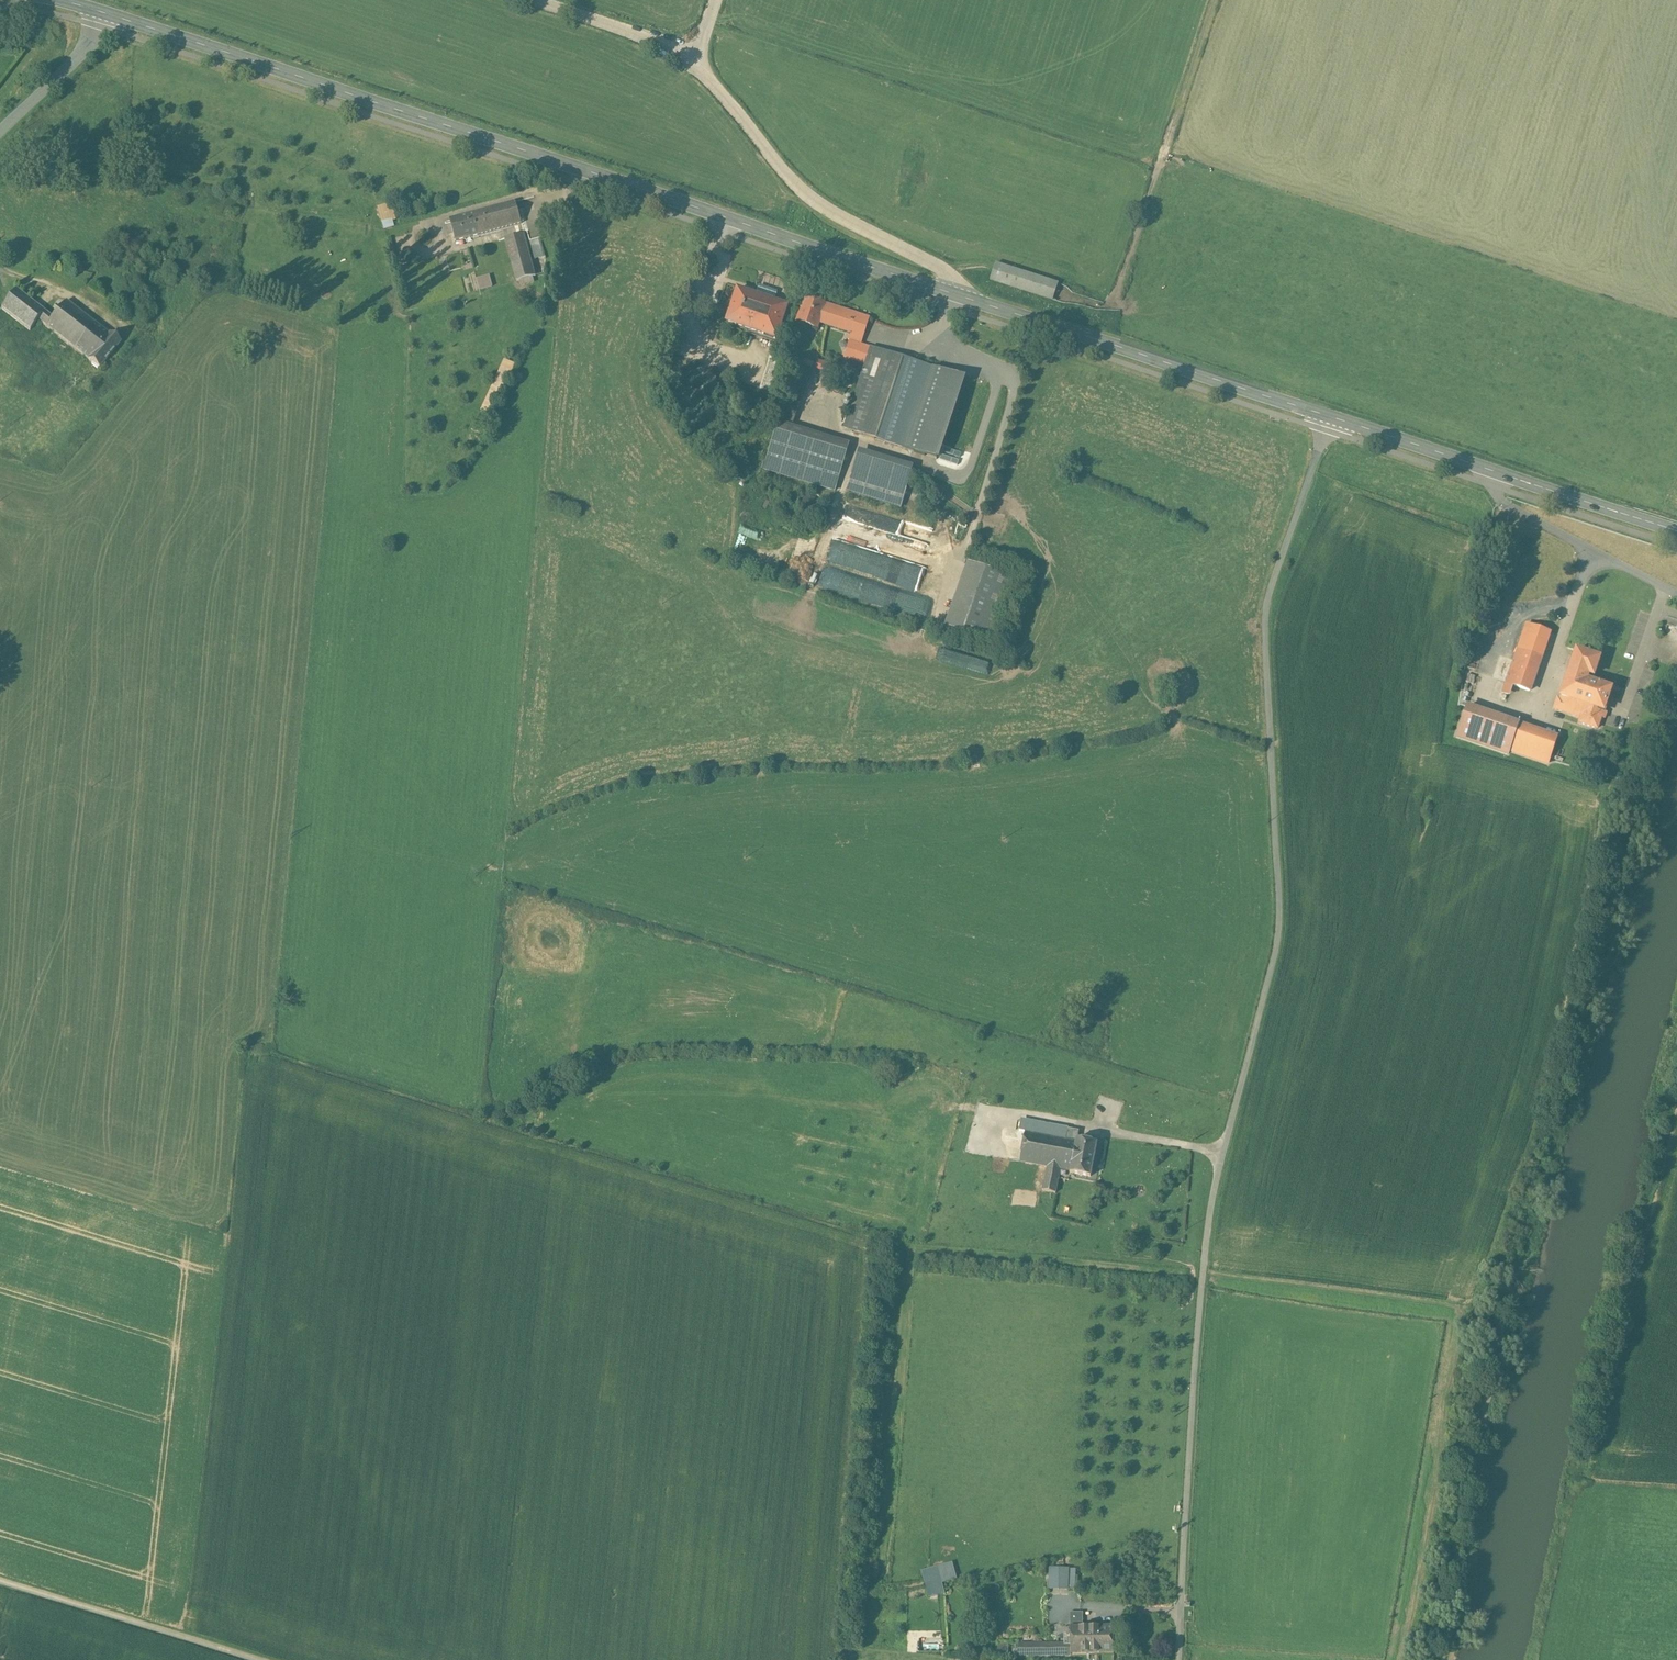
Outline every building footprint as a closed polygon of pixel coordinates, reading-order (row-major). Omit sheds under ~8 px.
[(516,203),(473,214),(479,237),(522,225),(516,203)] [(391,205),(379,208),(385,230),(393,228),(391,220),(395,219),(391,205)] [(473,214),(450,221),(456,243),(479,237),(473,214)] [(524,234),(505,239),(517,281),(536,276),(524,234)] [(528,241),(529,246),(531,246),(535,259),(546,256),(541,238),(528,241)] [(81,263),(73,266),(76,275),(84,272),(81,263)] [(996,263),(991,280),(1052,300),(1058,283),(996,263)] [(480,290),(494,286),(491,274),(477,278),(480,290)] [(47,312),(18,290),(3,309),(31,332),(40,321),(47,312)] [(788,307),(738,291),(728,323),(778,339),(788,307)] [(826,304),(808,298),(802,315),(801,314),(798,323),(817,329),(819,323),(819,322),(825,305),(826,304)] [(110,336),(68,302),(54,318),(47,326),(90,361),(110,336)] [(825,305),(819,322),(819,323),(852,333),(849,341),(850,342),(850,341),(851,342),(861,345),(869,319),(825,305)] [(54,318),(47,312),(40,321),(47,326),(54,318)] [(110,336),(90,361),(95,365),(94,366),(99,370),(101,367),(102,368),(122,343),(111,334),(110,336)] [(861,345),(851,342),(845,358),(858,363),(864,346),(861,345)] [(864,346),(858,363),(865,365),(871,348),(864,346)] [(896,356),(871,348),(865,365),(844,430),(868,438),(896,356)] [(896,356),(868,438),(885,443),(892,423),(909,429),(914,431),(934,369),(896,356)] [(505,358),(472,432),(483,437),(515,362),(505,358)] [(821,370),(831,373),(834,364),(823,361),(821,370)] [(812,369),(799,364),(796,375),(809,379),(812,369)] [(934,369),(914,431),(909,429),(903,449),(928,458),(956,376),(934,369)] [(779,424),(779,426),(792,430),(793,428),(809,379),(796,375),(779,424)] [(909,429),(892,423),(885,443),(903,449),(909,429)] [(850,445),(793,428),(792,430),(779,426),(779,424),(777,432),(847,454),(850,445)] [(847,454),(777,432),(774,442),(844,463),(847,454)] [(774,442),(773,442),(766,466),(837,487),(844,463),(774,442)] [(914,468),(860,452),(854,474),(907,490),(914,468)] [(907,490),(854,474),(848,491),(902,507),(907,490)] [(834,537),(921,565),(930,529),(844,502),(834,537)] [(753,549),(759,526),(741,522),(735,544),(753,549)] [(1015,581),(968,563),(945,625),(993,643),(1015,581)] [(870,582),(818,569),(814,586),(866,600),(870,582)] [(1538,645),(1527,641),(1524,652),(1534,656),(1538,645)] [(1518,651),(1503,695),(1508,696),(1512,685),(1523,653),(1518,651)] [(1593,676),(1599,659),(1577,651),(1571,669),(1588,675),(1593,676)] [(1524,652),(1523,653),(1512,685),(1530,691),(1541,659),(1534,656),(1524,652)] [(1611,690),(1586,681),(1588,675),(1571,669),(1561,697),(1603,711),(1611,690)] [(1603,711),(1561,697),(1560,699),(1558,698),(1554,708),(1581,718),(1579,723),(1597,729),(1603,711)] [(1518,725),(1467,707),(1457,737),(1508,755),(1509,751),(1518,725)] [(1557,738),(1518,725),(1509,751),(1548,764),(1557,738)] [(1069,1130),(1021,1123),(1020,1132),(1026,1133),(1026,1132),(1067,1139),(1069,1130)] [(1080,1132),(1069,1130),(1067,1139),(1077,1141),(1078,1139),(1079,1139),(1080,1132)] [(1067,1139),(1026,1132),(1026,1133),(1025,1140),(1020,1139),(1018,1148),(1002,1145),(1000,1157),(1021,1161),(1020,1163),(1023,1164),(1048,1169),(1043,1191),(1056,1193),(1060,1170),(1071,1172),(1077,1141),(1067,1139)] [(1079,1139),(1078,1139),(1077,1141),(1071,1172),(1071,1173),(1091,1177),(1098,1143),(1079,1139)] [(1021,1161),(1000,1157),(998,1168),(1021,1173),(1023,1164),(1020,1163),(1021,1161)] [(922,1569),(929,1597),(946,1592),(943,1582),(958,1578),(953,1561),(922,1569)] [(1078,1567),(1050,1567),(1050,1588),(1077,1589),(1078,1567)] [(1082,1627),(1081,1617),(1069,1617),(1069,1627),(1082,1627)] [(1082,1627),(1069,1627),(1069,1645),(1070,1655),(1112,1654),(1111,1626),(1082,1627)] [(1069,1645),(1018,1645),(1018,1655),(1070,1655),(1069,1645)]
